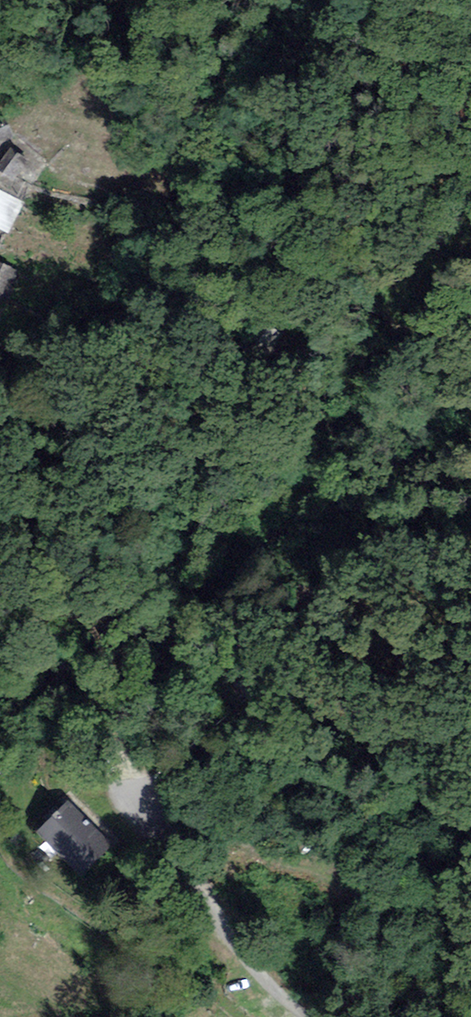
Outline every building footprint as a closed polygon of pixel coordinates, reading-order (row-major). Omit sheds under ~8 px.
[(0,120),(0,142),(13,136),(5,118),(0,120)] [(7,148),(0,163),(0,171),(24,184),(35,162),(7,148)] [(0,189),(0,230),(8,234),(24,202),(0,189)] [(0,263),(0,301),(5,303),(20,272),(0,263)] [(115,839),(69,799),(34,839),(81,879),(115,839)]
